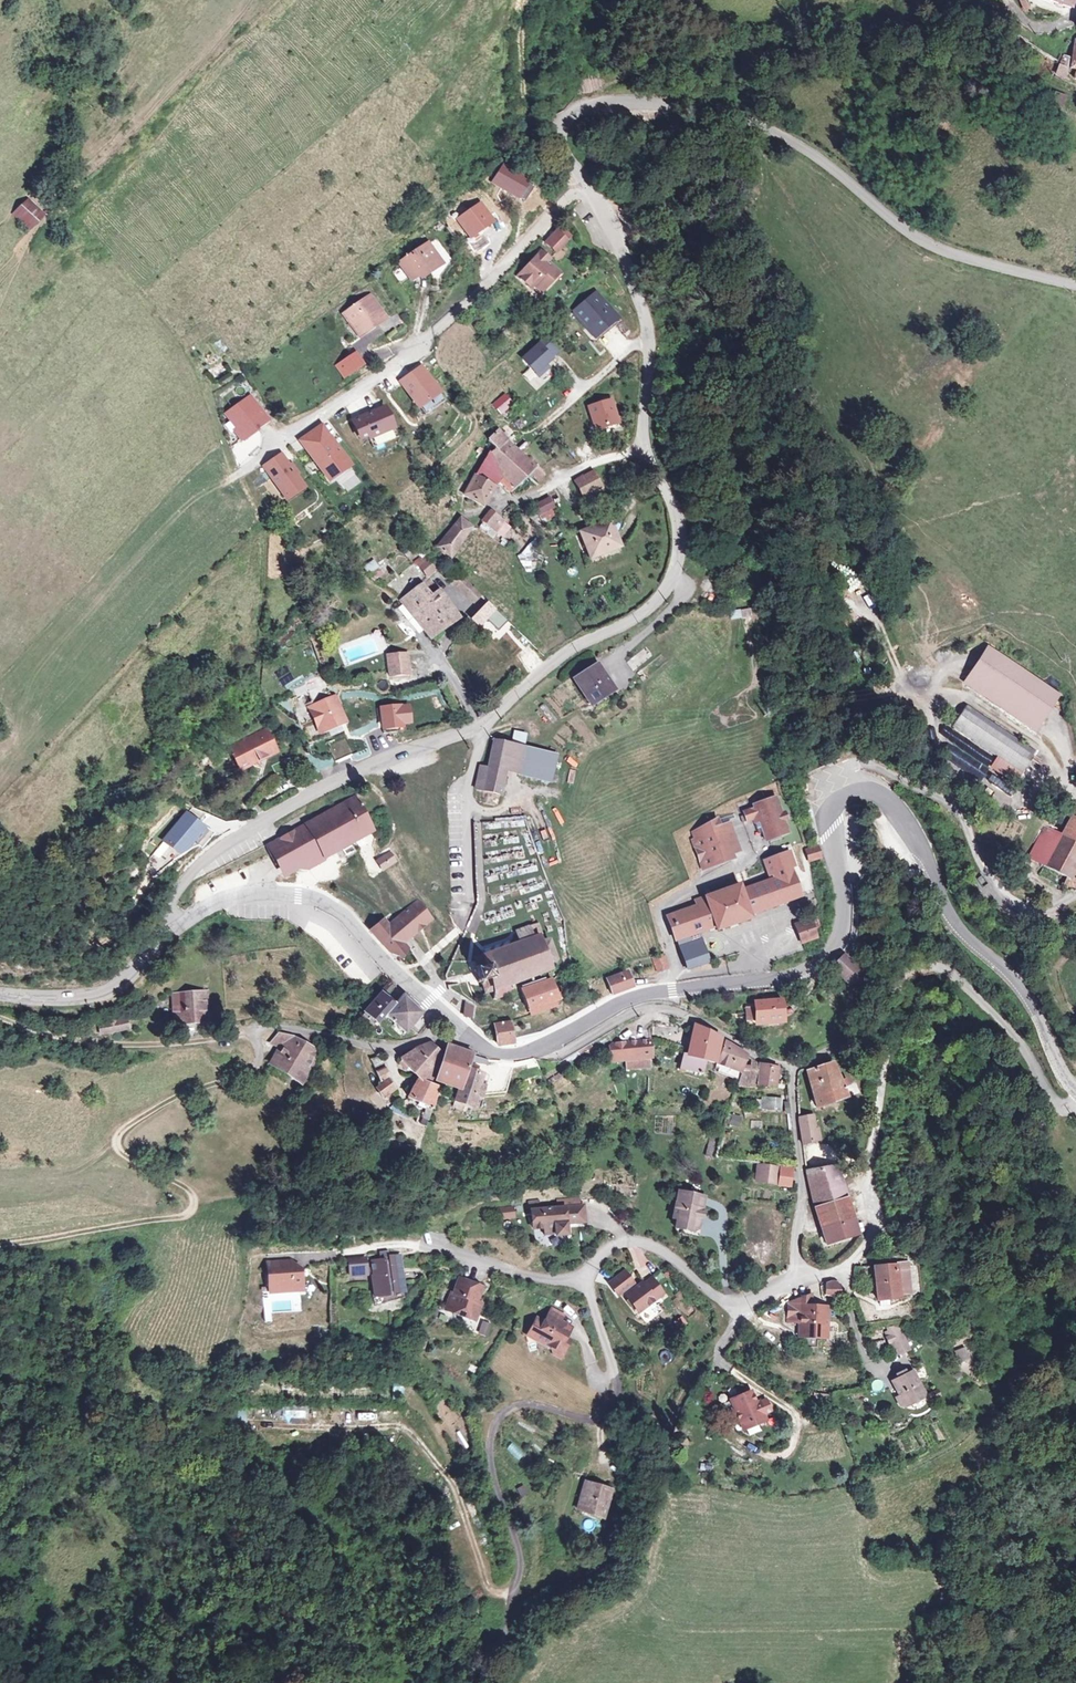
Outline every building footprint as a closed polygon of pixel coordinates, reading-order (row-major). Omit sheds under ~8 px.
[(1052,74),(1065,79),(1069,68),(1057,63),(1052,74)] [(1053,90),(1048,102),(1061,107),(1066,95),(1053,90)] [(48,220),(27,198),(10,215),(31,237),(48,220)] [(557,229),(553,233),(563,243),(567,239),(557,229)] [(563,243),(553,233),(541,245),(551,255),(563,243)] [(432,259),(418,238),(390,256),(403,274),(419,264),(421,266),(432,259)] [(521,267),(512,276),(526,291),(530,287),(536,294),(554,276),(542,264),(545,261),(536,252),(525,263),(528,266),(523,270),(521,267)] [(616,317),(594,291),(572,310),(594,335),(616,317)] [(377,313),(364,294),(355,300),(352,295),(334,307),(342,318),(346,315),(353,324),(365,315),(368,319),(377,313)] [(350,331),(368,319),(365,315),(353,324),(346,315),(342,318),(350,331)] [(542,336),(519,355),(537,376),(548,367),(543,361),(555,351),(542,336)] [(206,369),(210,378),(225,372),(221,362),(206,369)] [(419,365),(398,380),(415,404),(436,390),(419,365)] [(529,382),(536,377),(528,368),(521,374),(529,382)] [(267,419),(249,393),(225,411),(236,427),(232,430),(239,440),(267,419)] [(510,403),(502,394),(491,404),(499,413),(510,403)] [(611,398),(587,405),(594,429),(618,422),(611,398)] [(383,404),(348,419),(356,437),(365,433),(367,437),(393,427),(383,404)] [(320,423),(298,439),(325,478),(348,462),(320,423)] [(534,473),(494,424),(481,436),(489,447),(452,482),(465,498),(488,478),(502,492),(520,474),(526,481),(534,473)] [(280,452),(261,465),(283,498),(302,486),(280,452)] [(343,492),(360,485),(353,469),(336,476),(343,492)] [(593,470),(573,479),(580,495),(600,485),(593,470)] [(542,506),(534,496),(519,509),(526,518),(542,506)] [(475,514),(472,511),(462,520),(473,531),(484,524),(475,514)] [(599,512),(569,525),(576,538),(582,536),(587,547),(611,537),(599,512)] [(582,536),(576,538),(581,550),(587,547),(582,536)] [(529,568),(543,548),(530,539),(516,559),(529,568)] [(436,551),(429,554),(437,571),(452,567),(447,553),(440,555),(436,551)] [(423,554),(413,562),(425,576),(435,568),(423,554)] [(368,574),(378,566),(372,558),(362,566),(368,574)] [(423,587),(400,604),(430,644),(461,621),(439,591),(431,597),(423,587)] [(491,603),(479,589),(471,597),(483,611),(491,603)] [(747,607),(728,610),(729,619),(749,615),(747,607)] [(506,620),(498,611),(485,623),(492,631),(506,620)] [(1058,692),(988,646),(970,674),(1040,720),(1058,692)] [(631,669),(649,658),(644,650),(627,661),(631,669)] [(410,654),(387,655),(388,682),(411,680),(410,654)] [(584,654),(559,671),(579,696),(589,689),(588,685),(600,676),(584,654)] [(1040,720),(970,674),(965,682),(1035,727),(1040,720)] [(335,697),(308,708),(321,738),(348,726),(335,697)] [(1035,749),(964,704),(950,726),(996,756),(1020,772),(1035,749)] [(278,755),(267,731),(227,750),(238,774),(278,755)] [(538,739),(514,740),(515,755),(503,756),(503,768),(539,766),(538,739)] [(515,755),(514,740),(486,740),(485,769),(476,768),(475,791),(500,792),(503,768),(503,756),(515,755)] [(1014,780),(1020,772),(996,756),(990,765),(1014,780)] [(755,786),(751,787),(758,807),(763,806),(767,818),(770,817),(771,820),(779,816),(780,818),(796,811),(780,770),(763,776),(763,779),(754,782),(755,786)] [(721,804),(718,797),(694,811),(697,817),(694,819),(698,828),(699,828),(703,836),(701,837),(705,847),(724,840),(723,835),(731,832),(721,804)] [(374,832),(354,798),(262,852),(282,886),(338,854),(354,844),(374,832)] [(731,801),(721,804),(731,832),(741,828),(731,801)] [(200,825),(184,811),(161,838),(176,852),(200,825)] [(1071,823),(1062,842),(1040,831),(1025,862),(1075,886),(1075,885),(1075,826),(1071,823)] [(701,885),(671,895),(678,917),(712,905),(715,911),(753,897),(751,891),(803,872),(793,844),(796,842),(791,829),(767,837),(773,851),(777,850),(779,856),(743,869),(741,863),(699,879),(701,885)] [(358,851),(354,844),(338,854),(342,861),(358,851)] [(816,844),(806,847),(807,852),(809,858),(819,855),(817,849),(816,844)] [(375,861),(381,871),(396,862),(389,851),(375,861)] [(816,897),(803,901),(808,917),(821,912),(816,897)] [(430,919),(414,904),(393,928),(389,932),(382,926),(373,935),(404,961),(413,952),(406,946),(409,943),(422,929),(430,919)] [(794,909),(774,916),(781,938),(802,932),(794,909)] [(476,975),(482,991),(545,966),(542,958),(554,953),(549,936),(540,938),(533,921),(512,928),(516,940),(469,958),(475,972),(476,975)] [(660,937),(648,942),(653,957),(665,951),(660,937)] [(690,940),(678,943),(684,967),(696,964),(690,940)] [(621,975),(615,954),(593,961),(600,982),(621,975)] [(746,954),(724,958),(725,963),(727,963),(748,961),(746,954)] [(859,976),(845,961),(833,972),(848,988),(859,976)] [(551,984),(546,972),(515,983),(522,1004),(560,989),(557,981),(551,984)] [(393,996),(398,986),(387,981),(382,991),(393,996)] [(373,1024),(384,1014),(402,1032),(422,1011),(402,990),(391,1000),(379,988),(358,1009),(373,1024)] [(209,1031),(209,992),(171,992),(171,1031),(209,1031)] [(465,1002),(461,1014),(470,1017),(473,1004),(465,1002)] [(785,1005),(746,1006),(747,1030),(786,1029),(785,1005)] [(125,1014),(95,1019),(97,1035),(128,1029),(125,1014)] [(505,1018),(487,1020),(489,1043),(508,1041),(505,1018)] [(776,1095),(780,1071),(756,1066),(721,1043),(695,1026),(685,1059),(679,1075),(702,1081),(708,1070),(740,1080),(736,1093),(776,1095)] [(317,1053),(277,1034),(261,1066),(301,1085),(317,1053)] [(649,1035),(605,1039),(607,1069),(651,1066),(649,1035)] [(475,1123),(486,1084),(471,1077),(476,1060),(447,1052),(444,1061),(431,1049),(400,1062),(416,1088),(408,1109),(435,1123),(441,1099),(455,1102),(454,1114),(475,1123)] [(849,1107),(838,1066),(807,1075),(818,1115),(849,1107)] [(403,1098),(387,1069),(376,1075),(384,1089),(376,1094),(384,1108),(403,1098)] [(844,1085),(847,1093),(856,1091),(853,1083),(844,1085)] [(737,1126),(740,1116),(730,1113),(727,1123),(737,1126)] [(818,1120),(799,1121),(800,1144),(819,1143),(818,1120)] [(841,1161),(808,1169),(829,1253),(862,1245),(841,1161)] [(780,1170),(761,1168),(758,1190),(777,1193),(780,1170)] [(705,1201),(674,1195),(666,1233),(698,1239),(705,1201)] [(588,1227),(586,1207),(532,1211),(534,1236),(552,1235),(553,1244),(567,1243),(566,1228),(588,1227)] [(514,1208),(497,1209),(498,1223),(515,1222),(514,1208)] [(406,1304),(399,1256),(344,1263),(347,1286),(370,1283),(373,1308),(406,1304)] [(269,1291),(303,1290),(302,1259),(268,1260),(269,1291)] [(917,1272),(854,1269),(854,1299),(880,1315),(902,1313),(920,1302),(917,1272)] [(670,1297),(652,1275),(636,1287),(625,1273),(608,1286),(617,1298),(621,1295),(640,1320),(670,1297)] [(488,1288),(457,1278),(444,1317),(475,1327),(488,1288)] [(839,1283),(822,1283),(822,1299),(839,1299),(839,1283)] [(803,1302),(783,1303),(785,1331),(795,1330),(796,1349),(829,1347),(827,1313),(804,1315),(803,1302)] [(563,1315),(548,1308),(542,1321),(533,1318),(523,1343),(561,1359),(574,1329),(560,1323),(563,1315)] [(682,1315),(672,1321),(678,1330),(687,1324),(682,1315)] [(952,1349),(956,1362),(968,1358),(964,1345),(952,1349)] [(927,1405),(911,1374),(887,1386),(903,1417),(927,1405)] [(751,1393),(724,1405),(740,1439),(770,1426),(766,1418),(773,1415),(766,1401),(757,1405),(751,1393)] [(519,1424),(517,1433),(531,1437),(533,1428),(519,1424)] [(710,1470),(709,1462),(699,1462),(699,1470),(710,1470)] [(693,1475),(692,1483),(701,1484),(702,1476),(693,1475)] [(618,1490),(584,1478),(574,1505),(608,1517),(618,1490)]
